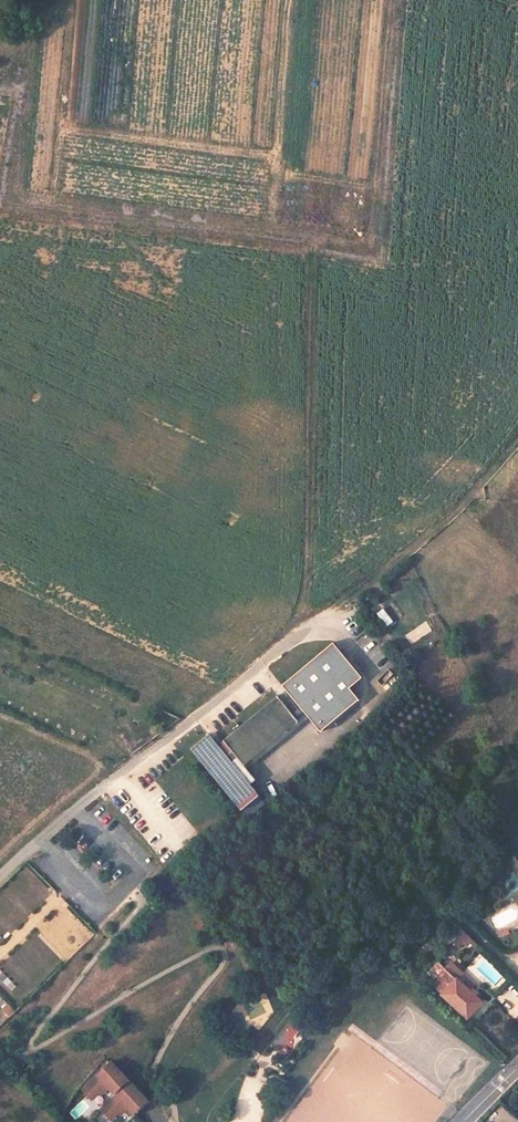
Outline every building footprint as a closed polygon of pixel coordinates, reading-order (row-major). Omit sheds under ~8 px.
[(379,614),(390,625),(396,619),(385,608),(379,614)] [(411,644),(431,630),(424,621),(404,635),(411,644)] [(283,684),(311,717),(322,731),(359,701),(350,689),(363,678),(334,643),(283,684)] [(311,717),(283,684),(273,692),(276,696),(216,746),(208,736),(193,749),(242,809),(258,796),(249,785),(232,764),(239,758),(244,765),(297,722),(300,726),(311,717)] [(300,726),(297,722),(244,765),(248,770),(300,726)] [(244,765),(239,758),(232,764),(249,785),(256,779),(248,770),(244,765)] [(463,930),(457,925),(446,936),(432,941),(439,950),(452,941),(463,930)] [(470,937),(463,930),(452,941),(458,948),(464,943),(470,937)] [(479,946),(470,937),(464,943),(473,952),(479,946)] [(456,978),(438,961),(423,977),(441,993),(456,978)] [(470,991),(456,978),(441,993),(467,1018),(482,1002),(475,996),(470,991)] [(16,1012),(8,1004),(3,1010),(10,1017),(16,1012)] [(274,1045),(288,1055),(308,1028),(294,1018),(274,1045)] [(116,1095),(129,1082),(110,1062),(93,1078),(103,1088),(107,1092),(110,1089),(116,1095)] [(93,1078),(81,1090),(91,1100),(103,1088),(93,1078)] [(129,1082),(116,1095),(113,1098),(121,1106),(125,1110),(127,1107),(135,1115),(149,1101),(129,1082)] [(113,1098),(101,1110),(110,1120),(119,1111),(117,1110),(121,1106),(113,1098)]
